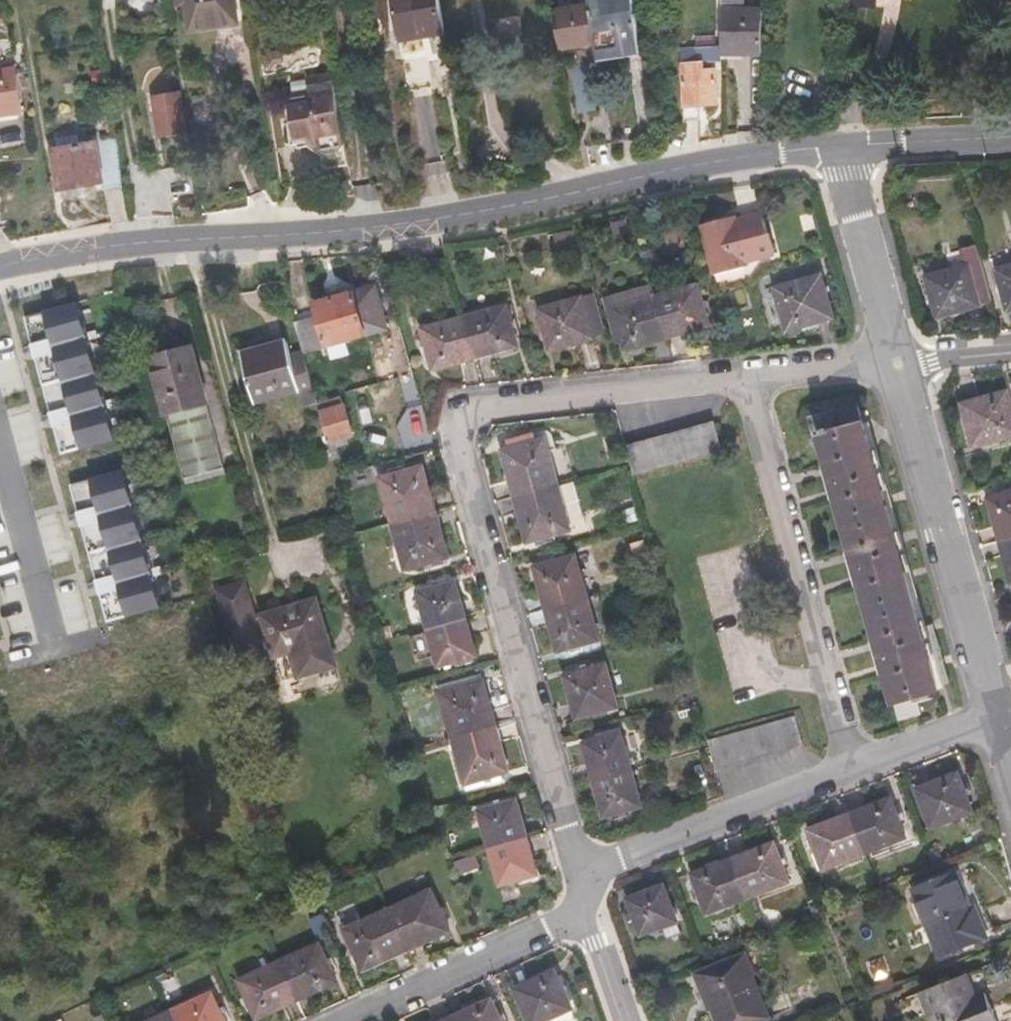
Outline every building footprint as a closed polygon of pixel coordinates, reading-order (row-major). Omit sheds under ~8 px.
[(180,5),(190,4),(194,29),(239,22),(236,0),(180,0),(180,5)] [(446,34),(440,0),(394,0),(401,37),(429,31),(430,37),(446,34)] [(598,43),(598,48),(599,54),(624,50),(625,55),(641,53),(639,36),(636,11),(635,0),(591,0),(593,11),(598,43)] [(555,17),(560,49),(598,43),(593,11),(555,17)] [(743,53),(763,53),(763,11),(722,12),(723,53),(743,53)] [(402,42),(430,37),(429,31),(401,37),(402,42)] [(696,38),(696,48),(715,48),(715,37),(696,38)] [(598,43),(560,49),(561,54),(598,48),(598,43)] [(698,65),(704,65),(723,63),(722,47),(715,48),(696,48),(698,65)] [(683,107),(684,121),(701,120),(700,106),(718,104),(716,71),(704,72),(704,65),(698,65),(696,48),(681,49),(685,107),(683,107)] [(284,51),(275,53),(265,60),(272,68),(278,63),(286,61),(284,51)] [(431,62),(406,66),(411,96),(436,91),(431,62)] [(580,113),(596,110),(588,64),(571,67),(580,113)] [(0,70),(0,117),(24,113),(17,68),(0,70)] [(325,170),(350,165),(334,74),(309,78),(311,91),(294,94),(290,99),(298,149),(320,146),(325,170)] [(190,134),(183,91),(154,96),(161,138),(190,134)] [(57,137),(59,149),(82,145),(80,133),(57,137)] [(106,189),(123,187),(114,139),(82,145),(59,149),(54,150),(61,190),(104,182),(106,189)] [(114,139),(123,187),(127,186),(117,139),(114,139)] [(723,219),(700,224),(713,275),(748,266),(747,262),(774,255),(763,214),(736,221),(737,223),(724,226),(723,219)] [(735,215),(723,219),(724,226),(737,223),(736,221),(735,215)] [(626,220),(613,223),(616,235),(629,232),(626,220)] [(430,238),(401,244),(402,251),(431,244),(430,238)] [(946,255),(950,270),(926,277),(937,318),(980,306),(980,304),(992,301),(977,246),(946,255)] [(1007,311),(1010,310),(1010,266),(996,270),(1007,311)] [(821,275),(774,288),(787,331),(833,318),(821,275)] [(656,296),(653,283),(603,297),(615,338),(621,336),(613,309),(656,296)] [(698,285),(656,296),(668,337),(710,325),(698,285)] [(342,296),(331,299),(315,303),(319,316),(296,323),(304,352),(329,346),(347,340),(388,329),(376,286),(342,296)] [(330,294),(331,299),(342,296),(340,291),(330,294)] [(606,334),(595,294),(539,309),(550,350),(606,334)] [(613,309),(621,336),(624,350),(668,337),(656,296),(613,309)] [(79,302),(26,316),(62,452),(115,438),(79,302)] [(464,317),(475,358),(518,347),(507,306),(464,317)] [(433,370),(475,358),(464,317),(422,329),(433,370)] [(347,340),(329,346),(332,358),(350,352),(347,340)] [(317,401),(304,352),(291,356),(287,341),(254,350),(255,355),(243,358),(255,402),(299,390),(303,405),(317,401)] [(192,347),(151,358),(186,484),(226,473),(207,402),(192,347)] [(974,447),(1010,437),(1010,401),(1008,391),(961,404),(974,447)] [(318,404),(334,460),(341,457),(337,446),(348,443),(346,437),(353,435),(342,397),(318,404)] [(813,437),(819,435),(895,702),(900,719),(920,714),(916,697),(939,691),(863,423),(857,403),(807,417),(813,437)] [(626,445),(634,475),(723,450),(714,421),(641,441),(626,445)] [(509,448),(536,440),(535,434),(507,441),(509,448)] [(501,450),(514,497),(559,484),(546,438),(536,440),(509,448),(501,450)] [(380,477),(393,523),(436,511),(423,465),(380,477)] [(125,469),(72,482),(108,619),(161,605),(125,469)] [(585,524),(574,480),(559,484),(570,528),(585,524)] [(559,484),(514,497),(528,543),(571,531),(570,528),(559,484)] [(1010,538),(1010,492),(988,499),(1000,541),(1010,538)] [(637,507),(622,511),(626,524),(640,520),(637,507)] [(436,511),(393,523),(406,570),(449,558),(436,511)] [(1000,541),(1010,580),(1010,538),(1000,541)] [(643,540),(633,543),(637,557),(647,554),(643,540)] [(534,567),(546,609),(586,598),(573,556),(534,567)] [(417,592),(428,630),(466,619),(456,581),(417,592)] [(263,617),(256,619),(245,582),(216,591),(234,649),(269,638),(263,617)] [(586,598),(546,609),(558,652),(599,641),(586,598)] [(316,599),(263,616),(263,617),(269,638),(275,656),(282,682),(336,666),(316,599)] [(466,619),(428,630),(438,667),(476,656),(466,619)] [(606,664),(565,676),(577,719),(618,707),(606,664)] [(440,692),(453,738),(496,726),(483,680),(440,692)] [(795,716),(708,741),(710,748),(717,770),(803,746),(795,716)] [(496,726),(453,738),(466,785),(509,773),(496,726)] [(583,743),(594,780),(632,770),(621,732),(583,743)] [(642,807),(632,770),(594,780),(604,818),(642,807)] [(916,789),(931,828),(973,812),(958,772),(916,789)] [(850,814),(864,854),(906,838),(891,798),(850,814)] [(489,848),(527,838),(516,800),(494,806),(492,801),(468,808),(473,828),(483,825),(489,848)] [(823,869),(864,854),(850,814),(808,830),(823,869)] [(538,875),(527,838),(489,848),(500,885),(538,875)] [(935,841),(926,844),(930,854),(938,850),(935,841)] [(775,842),(733,858),(748,898),(790,883),(775,842)] [(748,898),(733,858),(692,874),(707,914),(748,898)] [(941,956),(986,938),(971,901),(967,902),(955,872),(914,888),(941,956)] [(668,938),(682,933),(664,885),(627,899),(641,935),(664,927),(668,938)] [(432,890),(388,910),(407,951),(451,931),(432,890)] [(407,951),(388,910),(345,930),(363,971),(407,951)] [(279,963),(297,1001),(337,982),(319,944),(279,963)] [(756,950),(744,955),(752,973),(763,968),(756,950)] [(744,955),(698,974),(717,1020),(761,1020),(770,1018),(752,973),(744,955)] [(257,1020),(297,1001),(279,963),(239,981),(257,1020)] [(529,1020),(577,1020),(578,1020),(555,970),(515,988),(529,1020)] [(155,973),(159,982),(164,980),(160,971),(155,973)] [(933,1020),(997,1020),(986,993),(974,997),(966,974),(921,992),(933,1020)] [(177,1020),(226,1020),(212,992),(172,1011),(177,1020)] [(451,1017),(453,1020),(502,1020),(492,999),(451,1017)] [(172,1011),(150,1020),(177,1020),(172,1011)]
